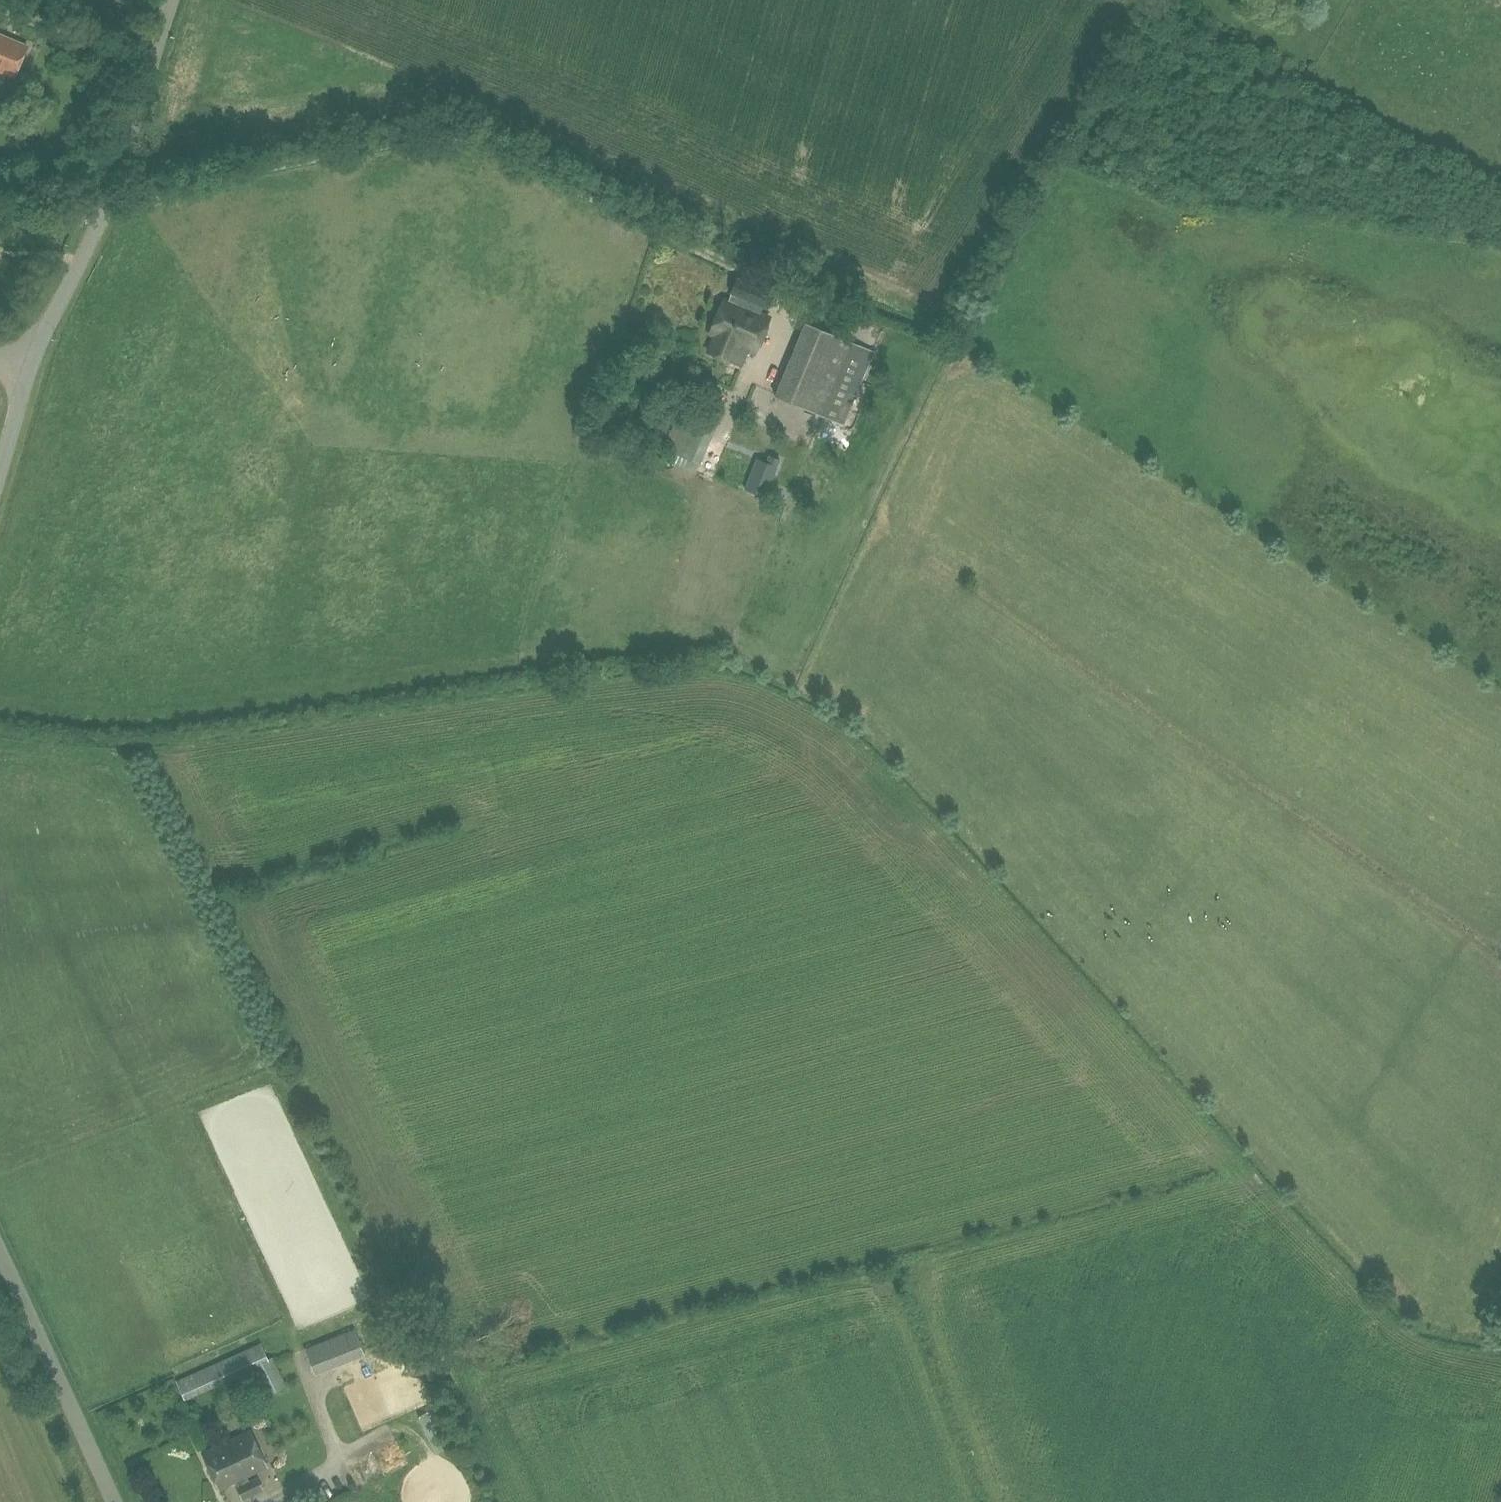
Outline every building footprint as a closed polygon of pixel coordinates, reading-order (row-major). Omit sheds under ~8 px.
[(15,76),(28,45),(0,34),(0,70),(15,76)] [(714,336),(708,350),(738,363),(744,349),(753,352),(768,316),(760,313),(763,306),(766,308),(772,293),(737,277),(728,299),(725,298),(710,334),(714,336)] [(774,395),(842,425),(872,350),(805,322),(774,395)] [(699,463),(719,418),(690,405),(688,411),(680,407),(670,431),(662,427),(657,438),(664,441),(664,442),(672,446),(670,451),(699,463)] [(745,487),(766,495),(777,465),(757,458),(745,487)] [(354,1329),(304,1347),(314,1373),(364,1355),(354,1329)] [(260,1341),(175,1381),(185,1401),(256,1367),(269,1393),(287,1385),(273,1356),(269,1359),(260,1341)] [(249,1430),(209,1448),(202,1451),(219,1489),(236,1481),(247,1476),(266,1467),(249,1430)] [(236,1481),(238,1484),(236,1485),(242,1499),(264,1489),(258,1475),(249,1479),(247,1476),(236,1481)]
